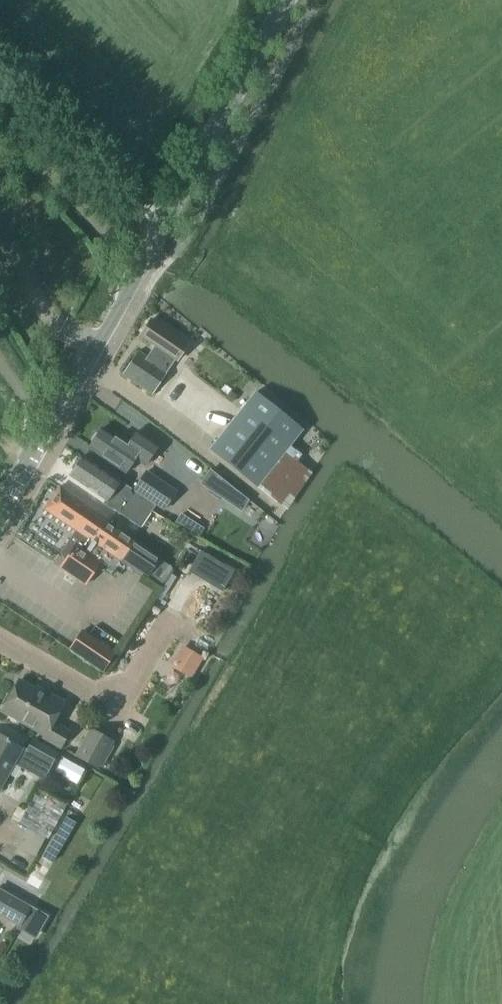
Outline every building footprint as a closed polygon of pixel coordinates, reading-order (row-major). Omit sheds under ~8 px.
[(176,361),(187,345),(150,320),(139,337),(176,361)] [(302,456),(290,446),(302,431),(255,393),(210,450),(257,487),(272,500),(270,503),(280,511),(283,508),(286,510),(312,474),(296,462),(302,456)] [(136,431),(127,445),(101,429),(95,439),(89,448),(125,473),(135,459),(144,465),(158,446),(136,431)] [(120,482),(83,456),(70,476),(116,507),(114,509),(141,527),(155,506),(120,482)] [(210,470),(201,484),(241,511),(248,500),(210,470)] [(166,508),(176,492),(145,471),(132,489),(153,503),(155,500),(166,508)] [(60,487),(45,509),(76,530),(63,550),(70,555),(61,568),(85,585),(101,562),(114,571),(121,561),(120,561),(133,542),(105,523),(107,519),(60,487)] [(181,515),(175,523),(198,536),(202,529),(201,528),(181,515)] [(146,578),(159,559),(133,542),(120,561),(121,561),(146,578)] [(103,671),(115,653),(83,631),(70,649),(103,671)] [(49,645),(53,640),(48,636),(44,641),(49,645)] [(203,660),(182,647),(170,667),(191,680),(203,660)] [(47,693),(46,696),(19,681),(2,711),(45,735),(44,737),(61,747),(69,732),(53,723),(64,703),(47,693)] [(98,771),(113,742),(89,729),(73,758),(98,771)] [(57,754),(33,740),(27,751),(0,736),(0,790),(15,763),(43,779),(57,754)] [(29,907),(0,891),(0,915),(19,926),(29,907)]
